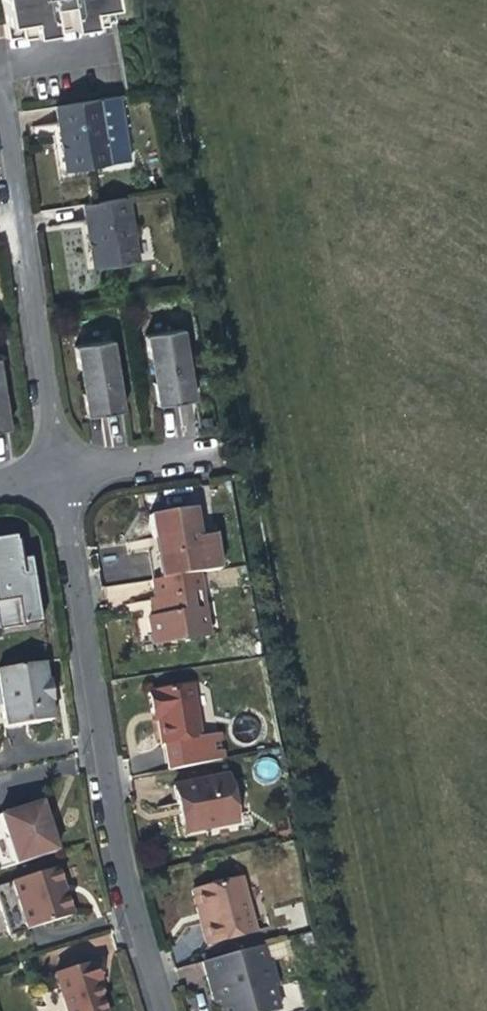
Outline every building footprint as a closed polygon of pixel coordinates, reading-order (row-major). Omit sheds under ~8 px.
[(30,33),(28,18),(58,14),(58,19),(68,27),(115,20),(112,0),(0,0),(0,1),(5,36),(30,33)] [(46,30),(68,27),(58,19),(58,14),(28,18),(30,33),(46,30)] [(64,148),(67,171),(112,164),(102,100),(57,107),(64,148)] [(92,242),(95,267),(140,261),(130,197),(86,204),(92,242)] [(161,354),(164,379),(165,381),(178,378),(181,399),(188,398),(197,397),(186,328),(149,333),(152,356),(161,354)] [(89,365),(93,390),(93,392),(107,389),(110,410),(126,408),(115,339),(77,344),(81,367),(89,365)] [(9,428),(0,373),(0,429),(9,428)] [(160,403),(181,399),(178,378),(165,381),(164,379),(156,380),(160,403)] [(88,414),(110,410),(107,389),(93,392),(93,390),(85,391),(88,414)] [(151,516),(154,541),(161,540),(163,549),(156,550),(157,558),(164,557),(167,579),(198,574),(221,571),(216,536),(201,538),(197,510),(151,516)] [(154,541),(156,550),(163,549),(161,540),(154,541)] [(24,627),(23,622),(37,620),(28,559),(19,561),(17,542),(0,545),(0,631),(24,627)] [(161,580),(167,579),(164,557),(157,558),(161,580)] [(158,617),(153,618),(149,618),(136,620),(140,646),(147,645),(153,644),(207,636),(198,574),(167,579),(161,580),(153,581),(156,600),(158,617)] [(0,672),(0,684),(7,729),(54,722),(51,704),(54,704),(51,683),(48,684),(45,665),(0,672)] [(146,695),(147,702),(153,701),(154,710),(160,747),(197,742),(189,688),(146,695)] [(174,789),(178,808),(183,807),(186,818),(180,819),(183,836),(238,826),(228,778),(174,789)] [(44,802),(2,815),(18,866),(60,853),(44,802)] [(73,918),(66,895),(62,896),(59,887),(64,886),(59,869),(15,883),(19,897),(1,903),(11,937),(73,918)] [(184,894),(190,917),(196,915),(204,948),(249,937),(235,882),(184,894)] [(198,950),(204,948),(196,915),(190,917),(198,950)] [(263,949),(203,965),(212,999),(219,998),(222,1010),(280,1010),(274,991),(277,990),(271,965),(267,966),(263,949)] [(61,991),(44,997),(49,1010),(106,1010),(98,984),(102,983),(96,965),(57,977),(61,991)]
